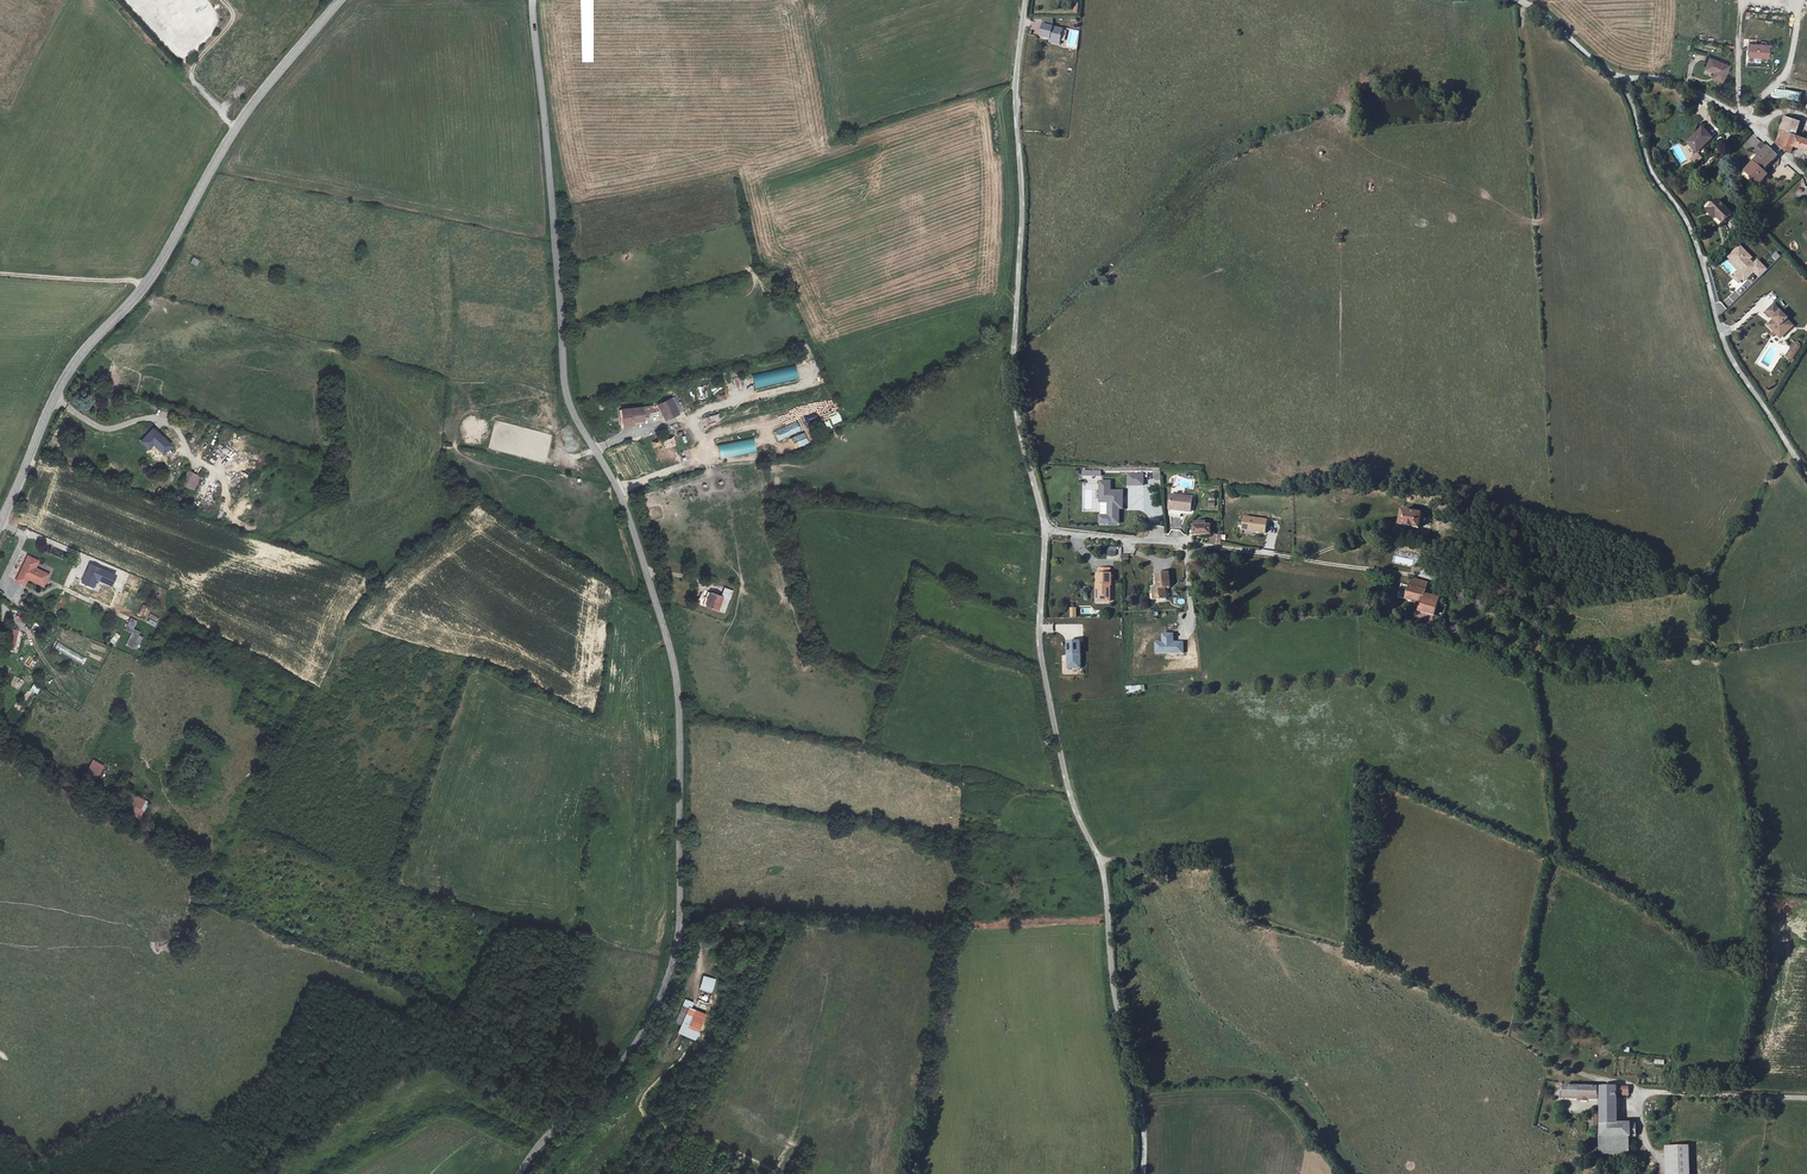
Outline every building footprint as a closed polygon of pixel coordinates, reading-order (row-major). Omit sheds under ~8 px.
[(1050,40),(1062,43),(1065,30),(1045,26),(1041,38),(1050,40)] [(1747,42),(1747,58),(1768,58),(1768,42),(1747,42)] [(1722,81),(1728,65),(1709,58),(1705,68),(1716,73),(1713,78),(1722,81)] [(1781,130),(1795,136),(1801,123),(1786,116),(1781,130)] [(1714,136),(1705,127),(1689,141),(1699,151),(1714,136)] [(1781,130),(1777,141),(1782,144),(1781,148),(1791,153),(1794,146),(1806,151),(1806,140),(1795,136),(1781,130)] [(1777,156),(1763,143),(1755,151),(1760,156),(1746,171),(1759,183),(1768,174),(1764,170),(1777,156)] [(1690,159),(1695,164),(1702,157),(1696,152),(1690,159)] [(1720,222),(1729,214),(1715,199),(1706,208),(1720,222)] [(1749,259),(1752,257),(1739,244),(1726,257),(1738,269),(1731,276),(1738,283),(1742,278),(1744,280),(1753,271),(1758,276),(1766,269),(1757,260),(1753,263),(1749,259)] [(194,257),(190,263),(197,267),(200,261),(194,257)] [(1777,329),(1783,335),(1793,326),(1787,320),(1787,319),(1773,304),(1766,312),(1774,320),(1768,326),(1774,332),(1777,329)] [(1780,338),(1783,335),(1777,329),(1774,332),(1780,338)] [(1790,355),(1788,354),(1786,357),(1791,361),(1796,354),(1793,352),(1790,355)] [(797,380),(794,365),(753,374),(756,389),(797,380)] [(671,399),(659,405),(666,420),(679,414),(671,399)] [(643,408),(622,410),(623,426),(634,426),(633,422),(644,422),(643,408)] [(161,454),(166,448),(160,442),(162,440),(151,431),(139,444),(146,450),(150,444),(161,454)] [(754,438),(716,445),(718,459),(756,451),(754,438)] [(169,461),(178,451),(174,447),(165,458),(169,461)] [(202,477),(188,471),(182,485),(195,491),(202,477)] [(1153,480),(1161,480),(1161,471),(1152,472),(1153,480)] [(1144,473),(1126,473),(1127,485),(1145,486),(1144,473)] [(1112,481),(1098,481),(1099,502),(1107,503),(1107,515),(1098,516),(1099,526),(1120,525),(1120,510),(1123,510),(1123,490),(1111,490),(1112,481)] [(1193,501),(1171,499),(1170,510),(1192,512),(1193,501)] [(1422,514),(1404,510),(1402,525),(1420,529),(1422,514)] [(1269,519),(1244,517),(1242,532),(1267,534),(1269,519)] [(1212,526),(1195,526),(1195,534),(1212,535),(1212,526)] [(1108,547),(1108,557),(1119,557),(1119,547),(1108,547)] [(1405,555),(1406,554),(1402,552),(1400,557),(1395,555),(1393,561),(1411,568),(1415,559),(1405,555)] [(43,583),(49,572),(36,566),(39,560),(28,554),(16,579),(25,583),(29,576),(43,583)] [(90,565),(85,575),(82,583),(94,588),(97,580),(112,586),(116,576),(90,565)] [(1153,599),(1165,598),(1164,587),(1171,586),(1169,572),(1157,573),(1159,587),(1152,588),(1153,599)] [(1096,590),(1095,603),(1108,604),(1108,590),(1110,590),(1110,576),(1096,576),(1096,590)] [(1410,586),(1426,591),(1428,582),(1413,577),(1410,586)] [(1426,591),(1410,586),(1406,600),(1418,603),(1416,610),(1420,612),(1419,616),(1434,621),(1435,616),(1445,619),(1449,605),(1424,598),(1426,591)] [(715,597),(704,592),(700,605),(711,609),(715,597)] [(143,617),(147,606),(142,604),(138,615),(143,617)] [(132,633),(126,646),(137,650),(143,637),(139,635),(141,632),(134,629),(137,621),(130,618),(125,630),(132,633)] [(19,631),(9,627),(4,644),(14,648),(19,631)] [(115,632),(110,642),(115,644),(120,635),(115,632)] [(1162,633),(1161,641),(1155,641),(1155,652),(1183,653),(1183,642),(1173,641),(1173,633),(1162,633)] [(1080,641),(1067,641),(1066,668),(1080,668),(1080,641)] [(72,652),(70,656),(81,662),(83,658),(72,652)] [(97,781),(104,765),(92,760),(85,776),(97,781)] [(141,819),(149,802),(133,795),(125,812),(141,819)] [(719,979),(703,975),(700,989),(714,993),(719,979)] [(695,1002),(687,998),(676,1021),(681,1023),(677,1032),(696,1041),(709,1014),(693,1006),(695,1002)] [(1598,1088),(1565,1086),(1564,1097),(1598,1098),(1598,1088)] [(1600,1137),(1629,1137),(1636,1137),(1636,1123),(1617,1123),(1617,1093),(1629,1093),(1629,1088),(1601,1088),(1600,1137)] [(1628,1153),(1629,1137),(1600,1137),(1601,1152),(1628,1153)] [(1666,1145),(1666,1173),(1689,1173),(1689,1145),(1666,1145)]
